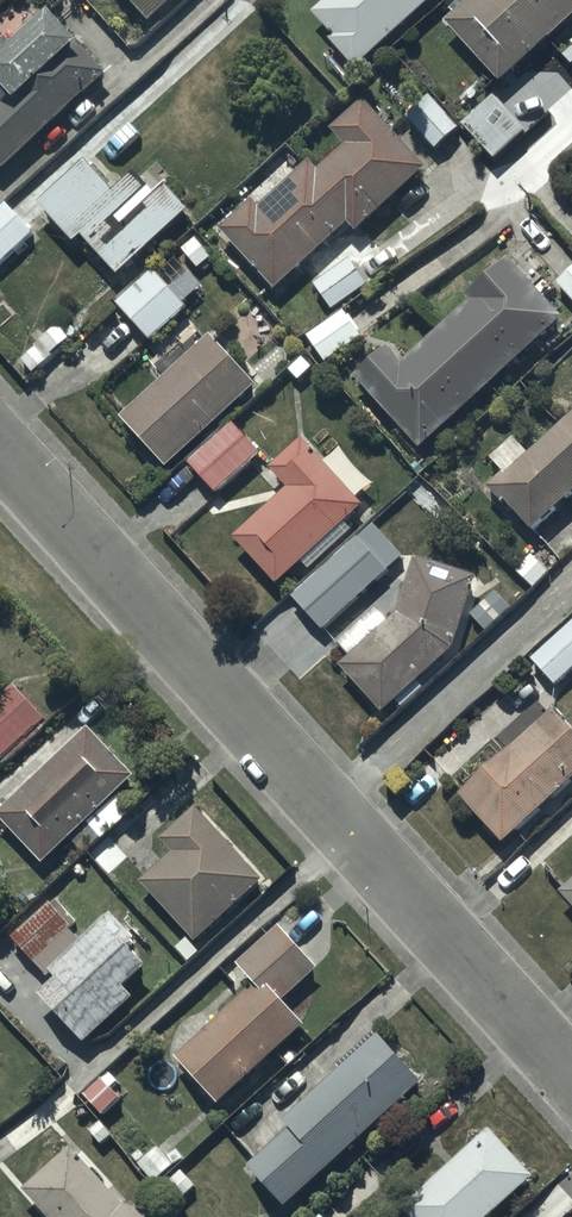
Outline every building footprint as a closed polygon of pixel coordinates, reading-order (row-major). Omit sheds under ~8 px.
[(446,29),(501,92),(571,29),(571,0),(480,0),(446,29)] [(47,23),(17,52),(10,45),(0,55),(0,176),(4,180),(109,79),(69,37),(65,41),(47,23)] [(431,102),(408,123),(437,156),(460,136),(431,102)] [(528,137),(496,102),(462,132),(494,167),(528,137)] [(254,208),(221,238),(276,300),(350,232),(358,241),(428,178),(364,108),(333,136),(348,153),(321,178),(311,168),(260,214),(254,208)] [(87,173),(42,215),(78,253),(84,248),(122,287),(192,219),(167,193),(156,204),(135,182),(115,202),(87,173)] [(0,217),(0,272),(35,238),(8,209),(0,217)] [(152,275),(115,307),(152,349),(188,318),(182,311),(203,293),(178,265),(158,283),(152,275)] [(351,266),(314,290),(332,317),(369,292),(351,266)] [(389,355),(355,385),(421,458),(565,329),(511,268),(467,307),(471,311),(403,371),(389,355)] [(558,290),(571,306),(571,278),(558,290)] [(343,316),(307,342),(326,369),(362,343),(343,316)] [(258,395),(212,345),(122,427),(168,478),(258,395)] [(571,506),(571,426),(511,484),(507,479),(488,497),(503,513),(506,511),(534,541),(571,506)] [(261,459),(234,431),(190,472),(217,500),(261,459)] [(288,496),(233,546),(277,594),(364,515),(303,448),(271,477),(288,496)] [(360,543),(292,603),(323,638),(391,578),(360,543)] [(415,567),(399,622),(341,675),(385,722),(456,658),(478,586),(415,567)] [(512,609),(497,593),(473,615),(487,631),(512,609)] [(532,657),(557,684),(571,670),(571,622),(532,657)] [(0,706),(0,765),(2,767),(47,727),(16,692),(0,706)] [(461,804),(504,852),(571,792),(571,738),(554,717),(461,804)] [(0,822),(0,823),(47,874),(74,848),(86,862),(136,815),(120,798),(135,785),(91,737),(0,822)] [(173,860),(141,889),(196,950),(265,888),(197,813),(160,846),(173,860)] [(562,902),(571,913),(571,893),(562,902)] [(74,934),(52,908),(12,942),(34,968),(74,934)] [(50,979),(58,989),(42,1003),(87,1053),(136,1008),(127,997),(149,977),(134,960),(141,954),(113,922),(50,979)] [(236,973),(255,994),(175,1066),(219,1115),(306,1035),(283,1009),(318,977),(279,934),(236,973)] [(423,1093),(379,1044),(283,1130),(289,1138),(247,1175),(285,1216),(423,1093)] [(491,1135),(402,1216),(500,1216),(534,1185),(491,1135)] [(27,1199),(43,1216),(133,1216),(126,1215),(74,1157),(27,1199)]
